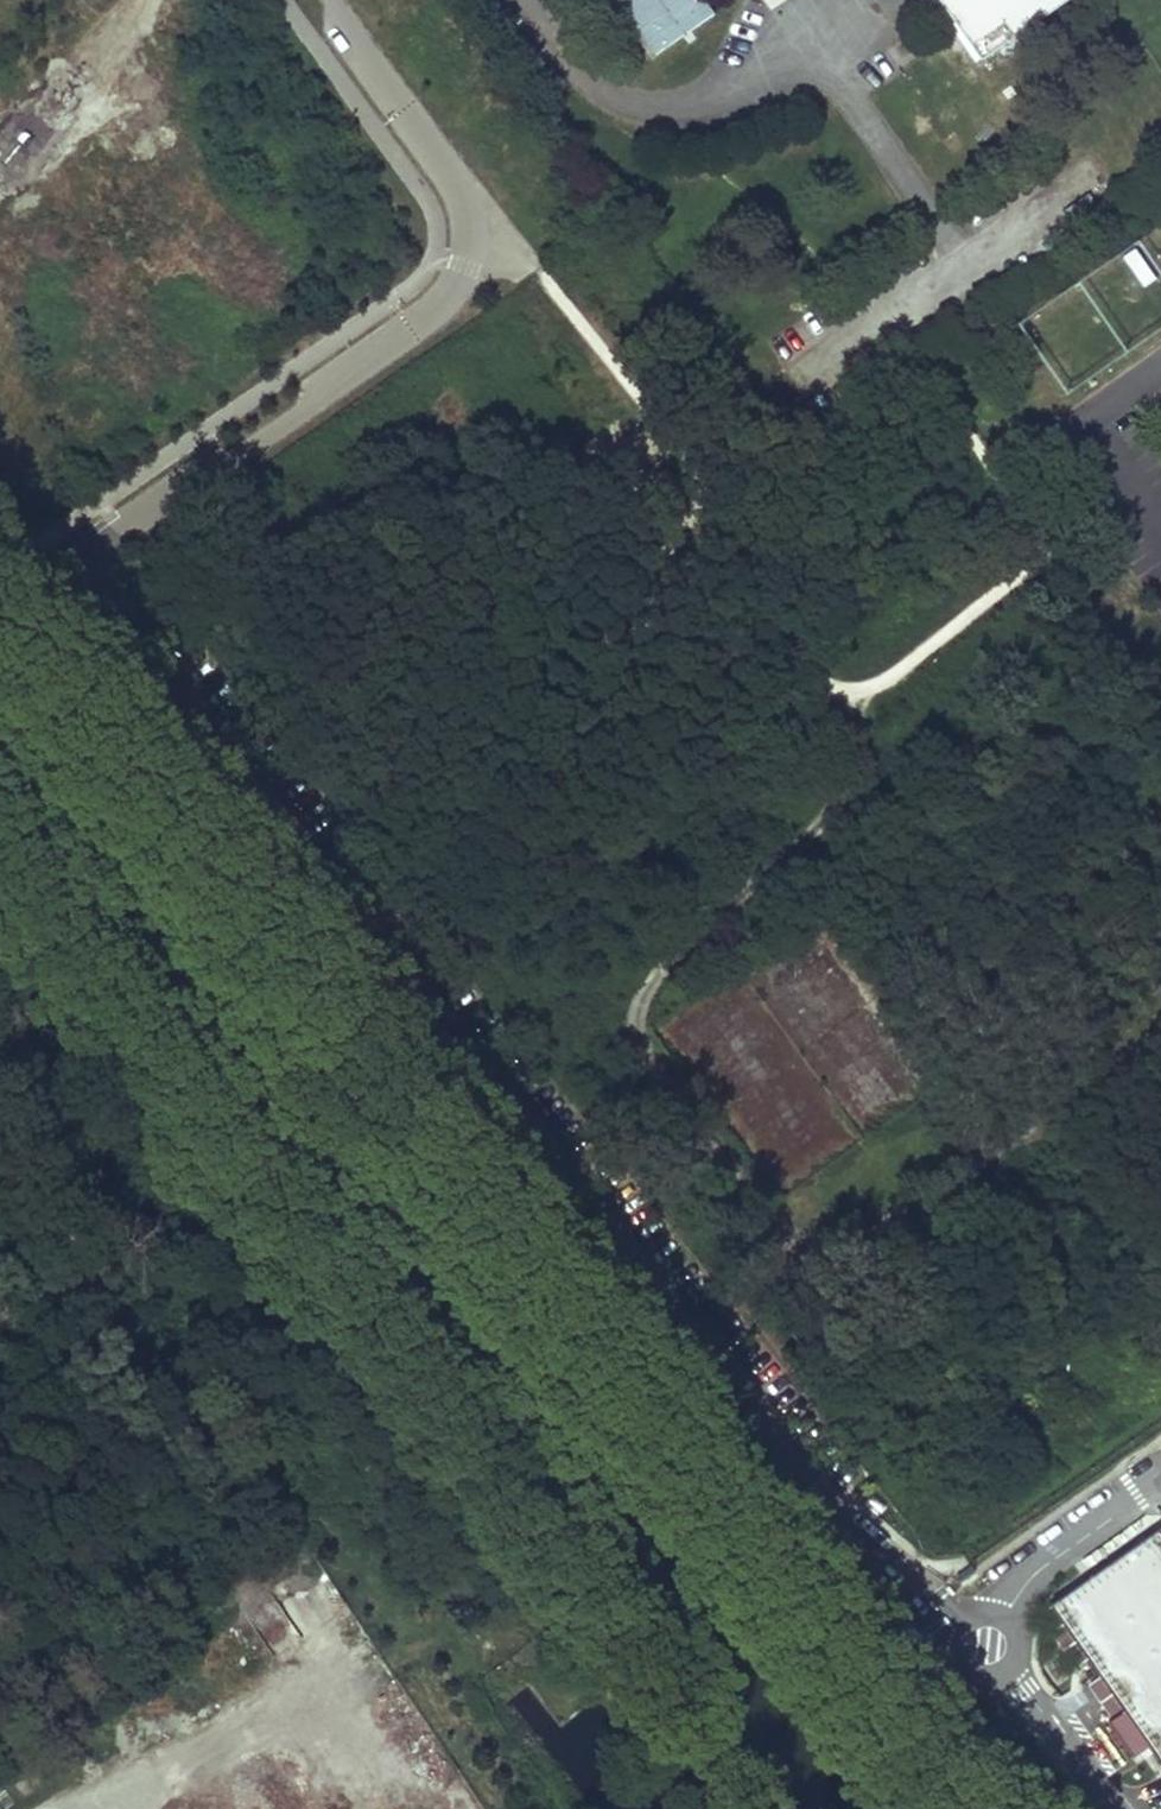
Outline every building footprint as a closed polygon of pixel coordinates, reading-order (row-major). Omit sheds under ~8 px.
[(709,0),(618,0),(654,52),(716,9),(709,0)] [(1069,0),(925,0),(976,74),(1074,6),(1069,0)] [(1136,251),(1123,259),(1140,288),(1153,281),(1136,251)] [(1050,1606),(1160,1763),(1160,1540),(1156,1532),(1050,1606)]
